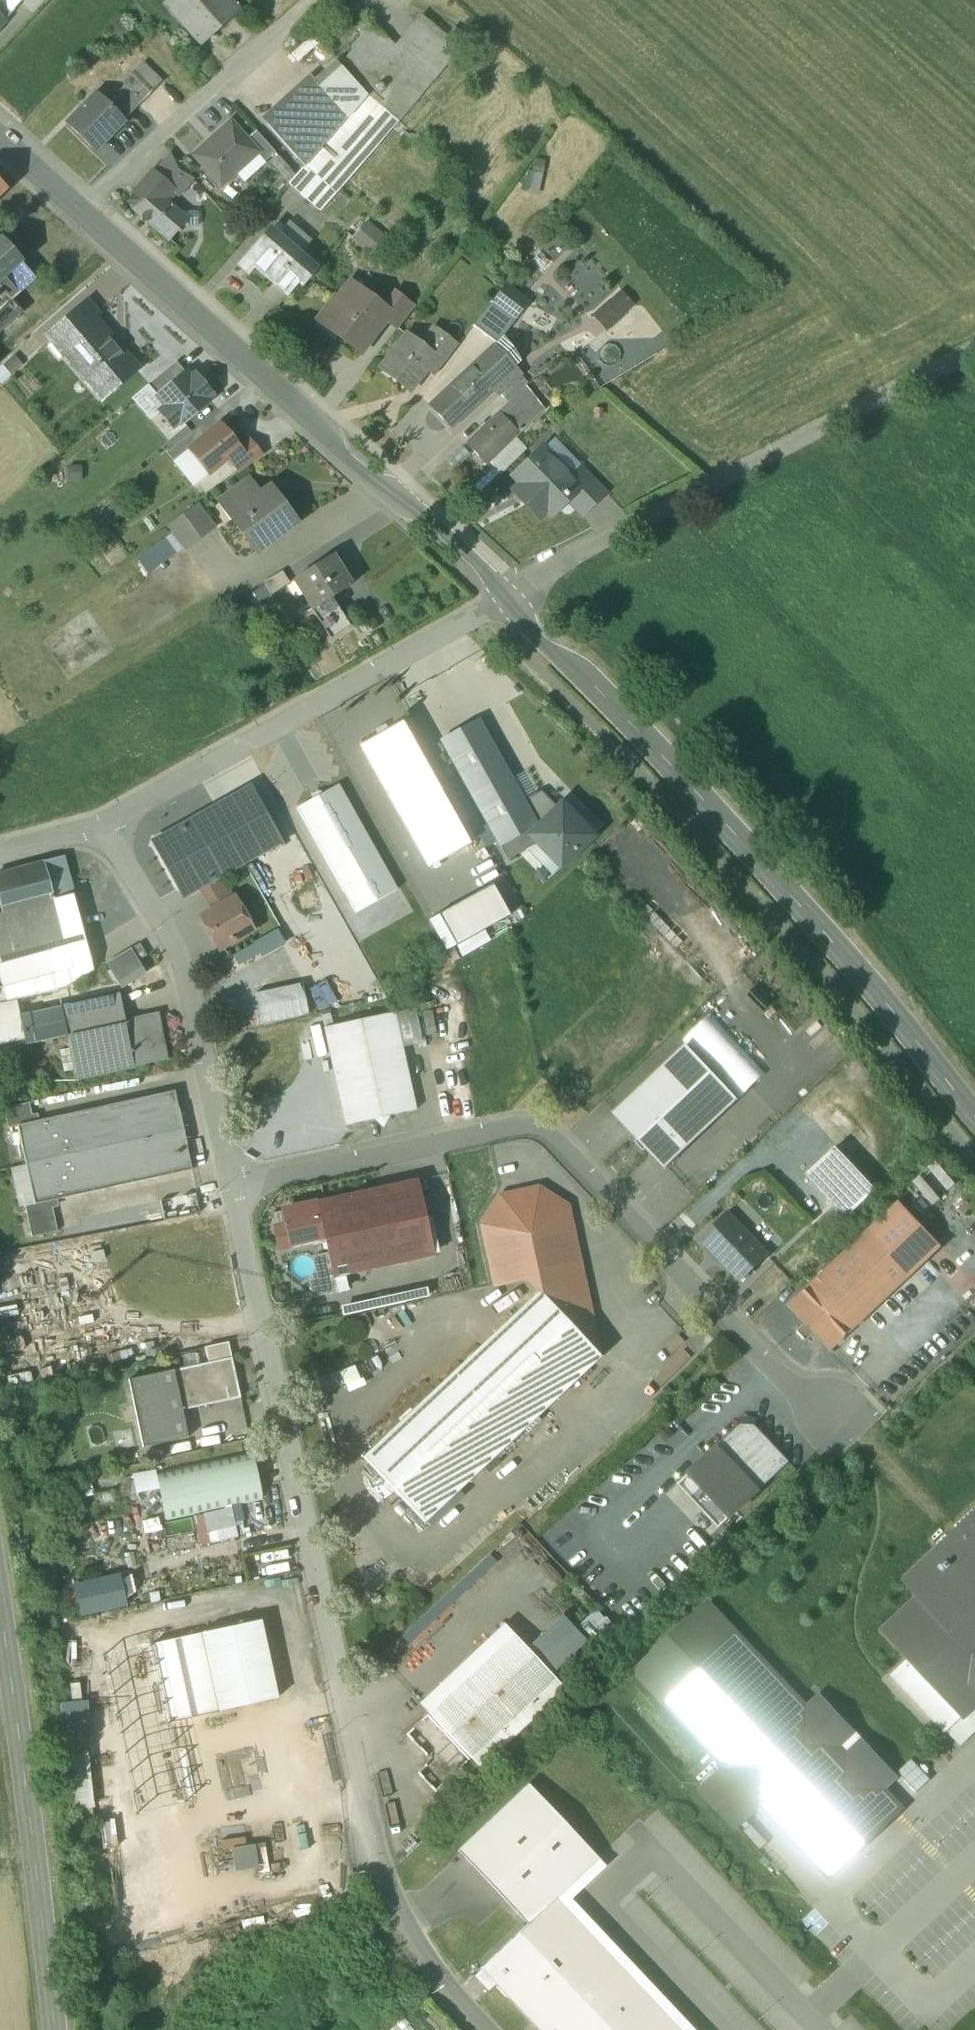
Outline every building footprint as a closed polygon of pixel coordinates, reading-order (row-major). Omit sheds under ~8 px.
[(10,10),(11,9),(19,0),(0,0),(0,1),(10,10)] [(160,6),(198,48),(238,13),(227,0),(167,0),(160,6)] [(0,1),(0,18),(4,21),(13,11),(11,9),(10,10),(0,1)] [(403,51),(365,20),(358,29),(365,35),(339,65),(365,94),(403,51)] [(303,167),(289,184),(320,210),(460,47),(429,21),(303,167)] [(336,61),(313,82),(345,118),(365,94),(339,65),(336,61)] [(141,64),(132,73),(151,92),(160,83),(141,64)] [(151,92),(132,73),(122,85),(128,90),(140,102),(141,103),(151,92)] [(313,82),(266,124),(303,167),(345,118),(313,82)] [(128,90),(122,85),(103,104),(95,97),(66,125),(92,152),(121,123),(120,122),(140,102),(128,90)] [(247,139),(230,121),(192,155),(221,187),(258,154),(259,153),(247,139)] [(274,152),(255,131),(247,139),(259,153),(258,154),(264,161),(274,152)] [(193,178),(171,154),(154,174),(169,187),(168,188),(177,196),(193,178)] [(291,171),(278,157),(272,162),(284,177),(291,171)] [(152,172),(129,198),(130,206),(168,239),(179,227),(197,226),(196,212),(177,213),(160,198),(168,188),(169,187),(154,174),(152,172)] [(311,241),(288,222),(276,235),(299,255),(311,241)] [(383,236),(367,222),(352,239),(368,253),(383,236)] [(276,235),(269,229),(245,257),(287,295),(299,281),(303,284),(316,270),(299,255),(276,235)] [(6,301),(34,276),(0,238),(0,307),(6,301)] [(384,305),(348,278),(317,319),(359,350),(384,317),(389,309),(384,305)] [(526,302),(504,285),(491,302),(514,317),(526,302)] [(414,307),(394,292),(384,305),(389,309),(384,317),(398,328),(414,307)] [(632,312),(615,296),(591,320),(608,336),(632,312)] [(0,307),(0,323),(14,310),(6,301),(0,307)] [(89,302),(49,334),(103,399),(138,370),(125,355),(124,356),(107,335),(108,334),(95,319),(100,315),(89,302)] [(491,302),(472,327),(494,344),(514,317),(491,302)] [(457,345),(440,332),(428,349),(434,353),(424,366),(435,374),(457,345)] [(428,349),(407,333),(397,345),(394,342),(385,353),(389,356),(381,367),(408,388),(424,366),(434,353),(428,349)] [(490,346),(429,405),(449,427),(490,388),(511,368),(490,346)] [(2,383),(21,368),(12,356),(0,365),(0,380),(2,383)] [(175,363),(148,385),(157,395),(184,373),(175,363)] [(511,368),(490,388),(499,397),(501,395),(519,378),(511,368)] [(184,373),(157,395),(167,407),(160,413),(171,426),(178,420),(181,424),(207,401),(205,398),(210,393),(194,374),(188,378),(184,373)] [(519,378),(501,395),(510,404),(499,413),(519,433),(541,410),(521,384),(522,383),(519,378)] [(499,413),(469,444),(489,464),(519,433),(499,413)] [(222,423),(188,448),(207,474),(227,460),(226,459),(240,449),(238,446),(222,423)] [(240,449),(226,459),(227,460),(237,474),(262,456),(249,438),(238,446),(240,449)] [(566,477),(537,448),(510,475),(516,481),(510,488),(537,514),(541,510),(544,513),(562,495),(573,483),(566,477)] [(599,491),(575,468),(566,477),(573,483),(562,495),(579,512),(599,491)] [(267,491),(256,499),(245,484),(223,500),(258,549),(291,524),(267,491)] [(196,504),(168,525),(174,533),(184,547),(212,527),(196,504)] [(174,533),(138,560),(149,574),(184,547),(174,533)] [(332,555),(293,580),(312,610),(331,598),(351,585),(332,555)] [(282,571),(263,582),(265,585),(271,595),(289,583),(282,571)] [(265,585),(254,592),(260,602),(271,595),(265,585)] [(331,598),(312,610),(330,639),(349,626),(331,598)] [(524,800),(480,719),(441,740),(499,847),(538,826),(524,800)] [(471,845),(403,721),(360,745),(428,868),(471,845)] [(397,890),(338,785),(324,792),(323,799),(317,802),(310,800),(297,808),(355,913),(397,890)] [(250,787),(180,827),(163,837),(160,848),(181,885),(192,888),(198,885),(220,873),(279,839),(250,787)] [(541,791),(524,800),(538,826),(557,808),(541,791)] [(538,826),(531,835),(537,842),(560,866),(592,836),(561,805),(557,808),(538,826)] [(460,824),(468,839),(478,834),(470,819),(460,824)] [(499,847),(506,860),(537,842),(531,835),(538,826),(499,847)] [(63,858),(43,863),(53,900),(73,894),(63,858)] [(0,875),(0,909),(1,913),(1,914),(53,900),(43,863),(0,875)] [(220,873),(198,885),(213,909),(231,899),(234,897),(220,873)] [(492,885),(440,914),(456,944),(509,915),(492,885)] [(213,909),(203,915),(200,917),(217,946),(248,929),(231,899),(213,909)] [(1,914),(1,913),(0,913),(0,956),(46,943),(64,938),(53,900),(1,914)] [(0,956),(0,978),(2,987),(54,972),(46,943),(0,956)] [(139,943),(130,949),(137,961),(146,956),(139,943)] [(130,949),(106,964),(118,983),(142,969),(137,961),(130,949)] [(119,994),(60,1007),(60,1009),(65,1029),(72,1066),(131,1054),(124,1020),(119,994)] [(0,1002),(0,1045),(24,1040),(24,1037),(20,1017),(16,999),(0,1002)] [(60,1009),(29,1015),(34,1035),(57,1030),(57,1031),(65,1029),(60,1009)] [(394,1012),(324,1028),(345,1125),(352,1124),(360,1125),(366,1121),(395,1115),(402,1116),(408,1112),(415,1110),(394,1012)] [(158,1013),(124,1020),(131,1054),(133,1067),(167,1060),(158,1013)] [(29,1015),(20,1017),(24,1037),(33,1035),(29,1015)] [(686,1046),(615,1113),(666,1167),(737,1100),(686,1046)] [(131,1054),(72,1066),(75,1079),(133,1067),(131,1054)] [(175,1092),(66,1116),(84,1194),(192,1170),(175,1092)] [(29,1103),(3,1108),(7,1128),(18,1126),(33,1123),(29,1103)] [(33,1123),(18,1126),(35,1205),(50,1201),(84,1194),(66,1116),(33,1123)] [(876,1190),(835,1147),(806,1174),(847,1217),(876,1190)] [(417,1182),(317,1204),(324,1238),(333,1276),(432,1254),(417,1182)] [(538,1188),(499,1196),(481,1225),(494,1285),(525,1279),(538,1292),(599,1357),(600,1357),(567,1206),(538,1188)] [(35,1205),(24,1207),(31,1237),(57,1232),(50,1201),(35,1205)] [(317,1204),(283,1211),(286,1226),(291,1245),(324,1238),(317,1204)] [(768,1254),(727,1213),(700,1239),(740,1281),(768,1254)] [(926,1260),(884,1217),(870,1230),(911,1274),(926,1260)] [(286,1226),(275,1228),(279,1248),(291,1245),(286,1226)] [(870,1230),(790,1305),(806,1322),(815,1332),(831,1349),(911,1274),(870,1230)] [(538,1292),(363,1457),(424,1522),(600,1357),(599,1357),(538,1292)] [(815,1332),(806,1322),(796,1331),(806,1341),(815,1332)] [(228,1342),(205,1347),(208,1362),(232,1357),(228,1342)] [(204,1346),(181,1349),(183,1364),(206,1361),(204,1346)] [(208,1362),(173,1370),(182,1410),(240,1398),(232,1357),(208,1362)] [(173,1370),(128,1380),(143,1447),(188,1438),(182,1410),(173,1370)] [(754,1425),(741,1424),(689,1473),(731,1516),(789,1462),(754,1425)] [(252,1451),(155,1472),(166,1521),(263,1500),(252,1451)] [(731,1516),(689,1473),(678,1484),(719,1527),(731,1516)] [(903,1581),(918,1597),(882,1631),(908,1658),(890,1675),(945,1733),(962,1716),(963,1717),(974,1706),(974,1513),(903,1581)] [(121,1574),(73,1581),(77,1612),(125,1606),(121,1574)] [(530,1614),(513,1596),(503,1604),(513,1615),(504,1624),(521,1642),(530,1633),(520,1622),(530,1614)] [(830,1886),(908,1812),(893,1795),(905,1783),(816,1687),(801,1699),(709,1599),(631,1670),(719,1768),(695,1790),(737,1834),(758,1814),(830,1886)] [(239,1620),(235,1626),(152,1645),(169,1722),(276,1697),(259,1621),(245,1624),(239,1620)] [(513,1634),(428,1713),(470,1758),(494,1737),(501,1730),(508,1723),(513,1719),(533,1699),(555,1678),(513,1634)] [(533,1699),(513,1719),(521,1727),(541,1708),(533,1699)] [(513,1729),(508,1723),(501,1730),(506,1735),(513,1729)] [(506,1735),(501,1730),(494,1737),(502,1746),(509,1739),(506,1735)] [(93,1812),(88,1761),(65,1763),(70,1814),(93,1812)] [(584,1928),(584,1927),(583,1928),(570,1913),(570,1912),(569,1913),(556,1899),(557,1899),(556,1898),(557,1897),(558,1897),(558,1896),(572,1883),(573,1883),(573,1882),(587,1869),(588,1869),(587,1868),(597,1859),(598,1859),(599,1858),(598,1857),(597,1858),(584,1844),(585,1843),(584,1842),(584,1843),(570,1829),(571,1828),(570,1828),(556,1814),(557,1814),(556,1813),(556,1814),(543,1800),(543,1799),(542,1798),(542,1799),(529,1785),(529,1784),(518,1794),(517,1794),(516,1794),(517,1795),(503,1808),(502,1808),(502,1809),(488,1822),(487,1821),(487,1822),(487,1823),(473,1836),(472,1836),(473,1837),(458,1851),(459,1852),(459,1851),(472,1865),(472,1866),(486,1880),(486,1881),(486,1880),(500,1895),(499,1895),(500,1895),(514,1909),(513,1910),(514,1910),(527,1923),(527,1924),(511,1940),(510,1939),(510,1940),(496,1953),(495,1953),(496,1954),(482,1967),(481,1967),(481,1968),(482,1968),(481,1969),(482,1970),(482,1969),(495,1983),(494,1983),(495,1984),(496,1983),(509,1998),(509,1999),(510,1998),(523,2013),(523,2014),(524,2013),(537,2028),(537,2029),(538,2028),(540,2029),(679,2029),(669,2019),(669,2018),(669,2017),(668,2018),(654,2004),(655,2003),(655,2002),(654,2003),(640,1989),(641,1988),(640,1987),(640,1988),(626,1974),(627,1973),(626,1972),(626,1973),(612,1958),(613,1958),(612,1957),(611,1958),(598,1943),(598,1942),(597,1943),(584,1928)] [(165,1809),(114,1812),(116,1837),(166,1834),(165,1809)] [(234,1871),(268,1865),(264,1840),(230,1846),(234,1871)]
